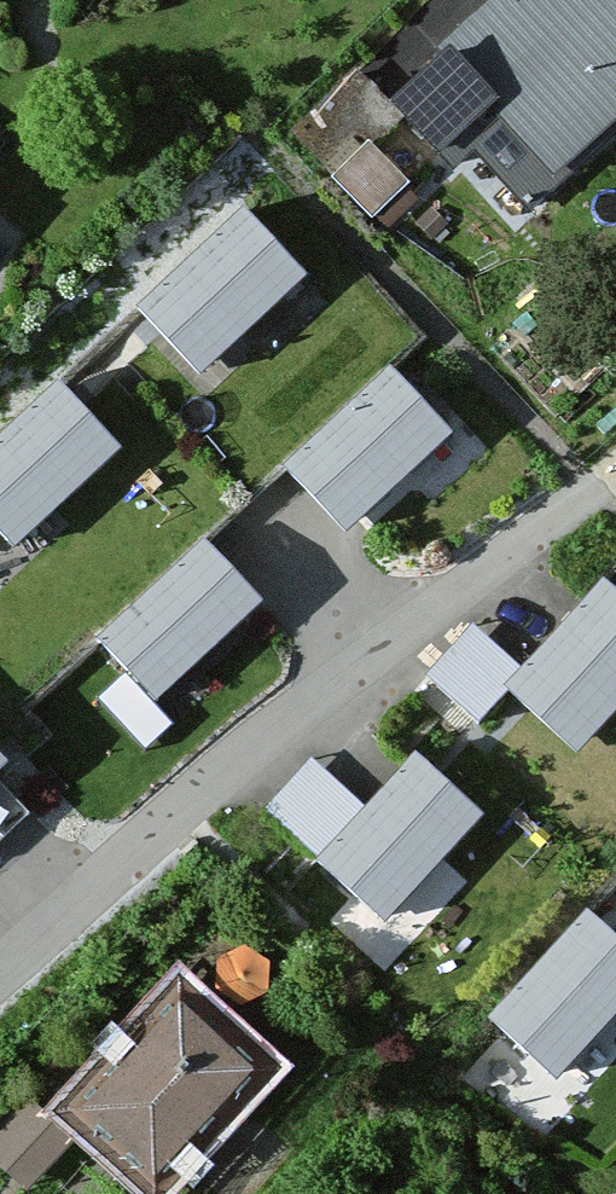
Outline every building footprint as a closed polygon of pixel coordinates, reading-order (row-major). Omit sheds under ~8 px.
[(517,17),(501,0),(496,0),(373,114),(440,187),(466,163),(515,215),(615,121),(615,0),(536,0),(517,17)] [(371,131),(336,165),(386,217),(422,183),(371,131)] [(204,379),(298,276),(232,216),(138,319),(204,379)] [(363,521),(457,419),(391,359),(297,461),(363,521)] [(121,442),(55,382),(0,443),(0,520),(27,545),(121,442)] [(159,698),(253,595),(187,535),(93,638),(159,698)] [(615,705),(615,584),(611,579),(517,682),(583,741),(615,705)] [(386,904),(480,801),(414,741),(320,844),(386,904)] [(9,780),(0,770),(0,788),(9,780)] [(615,1023),(615,927),(598,911),(504,1014),(570,1073),(615,1023)] [(168,990),(55,1122),(139,1193),(170,1193),(271,1077),(168,990)] [(7,1110),(0,1118),(0,1193),(35,1193),(64,1161),(7,1110)]
